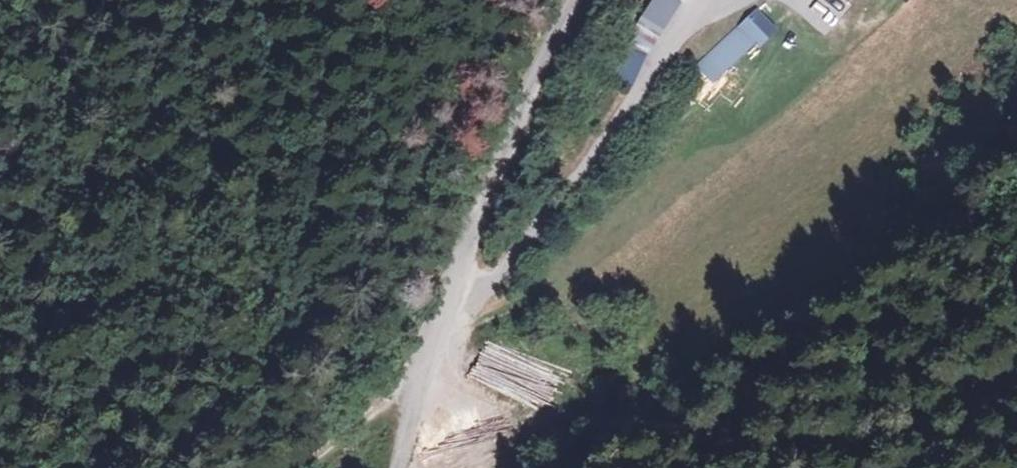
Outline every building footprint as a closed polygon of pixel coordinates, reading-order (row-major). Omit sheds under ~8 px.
[(617,46),(633,57),(669,5),(662,0),(648,0),(617,46)] [(758,8),(696,66),(713,83),(777,30),(758,8)]
